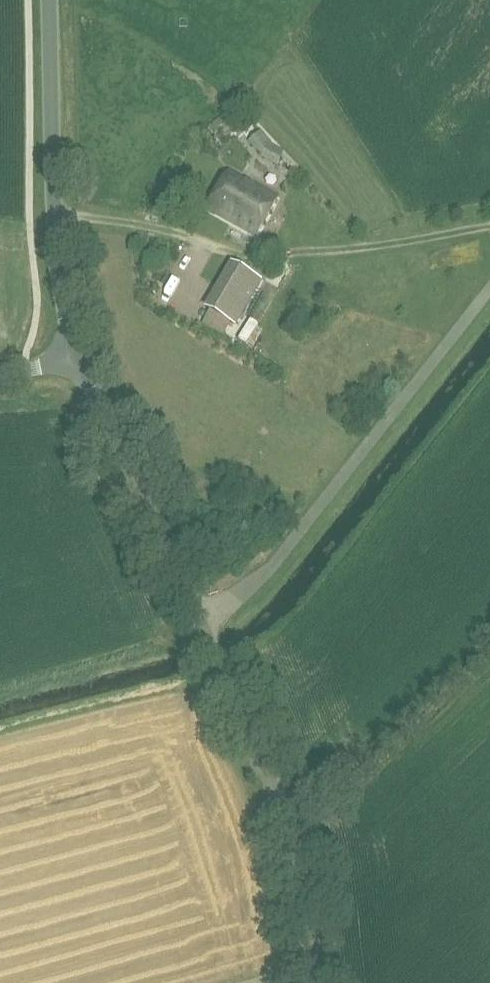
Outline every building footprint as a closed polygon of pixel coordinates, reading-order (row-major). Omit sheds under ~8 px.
[(208,208),(257,236),(278,199),(229,171),(208,208)] [(207,309),(235,326),(260,282),(232,266),(207,309)]
